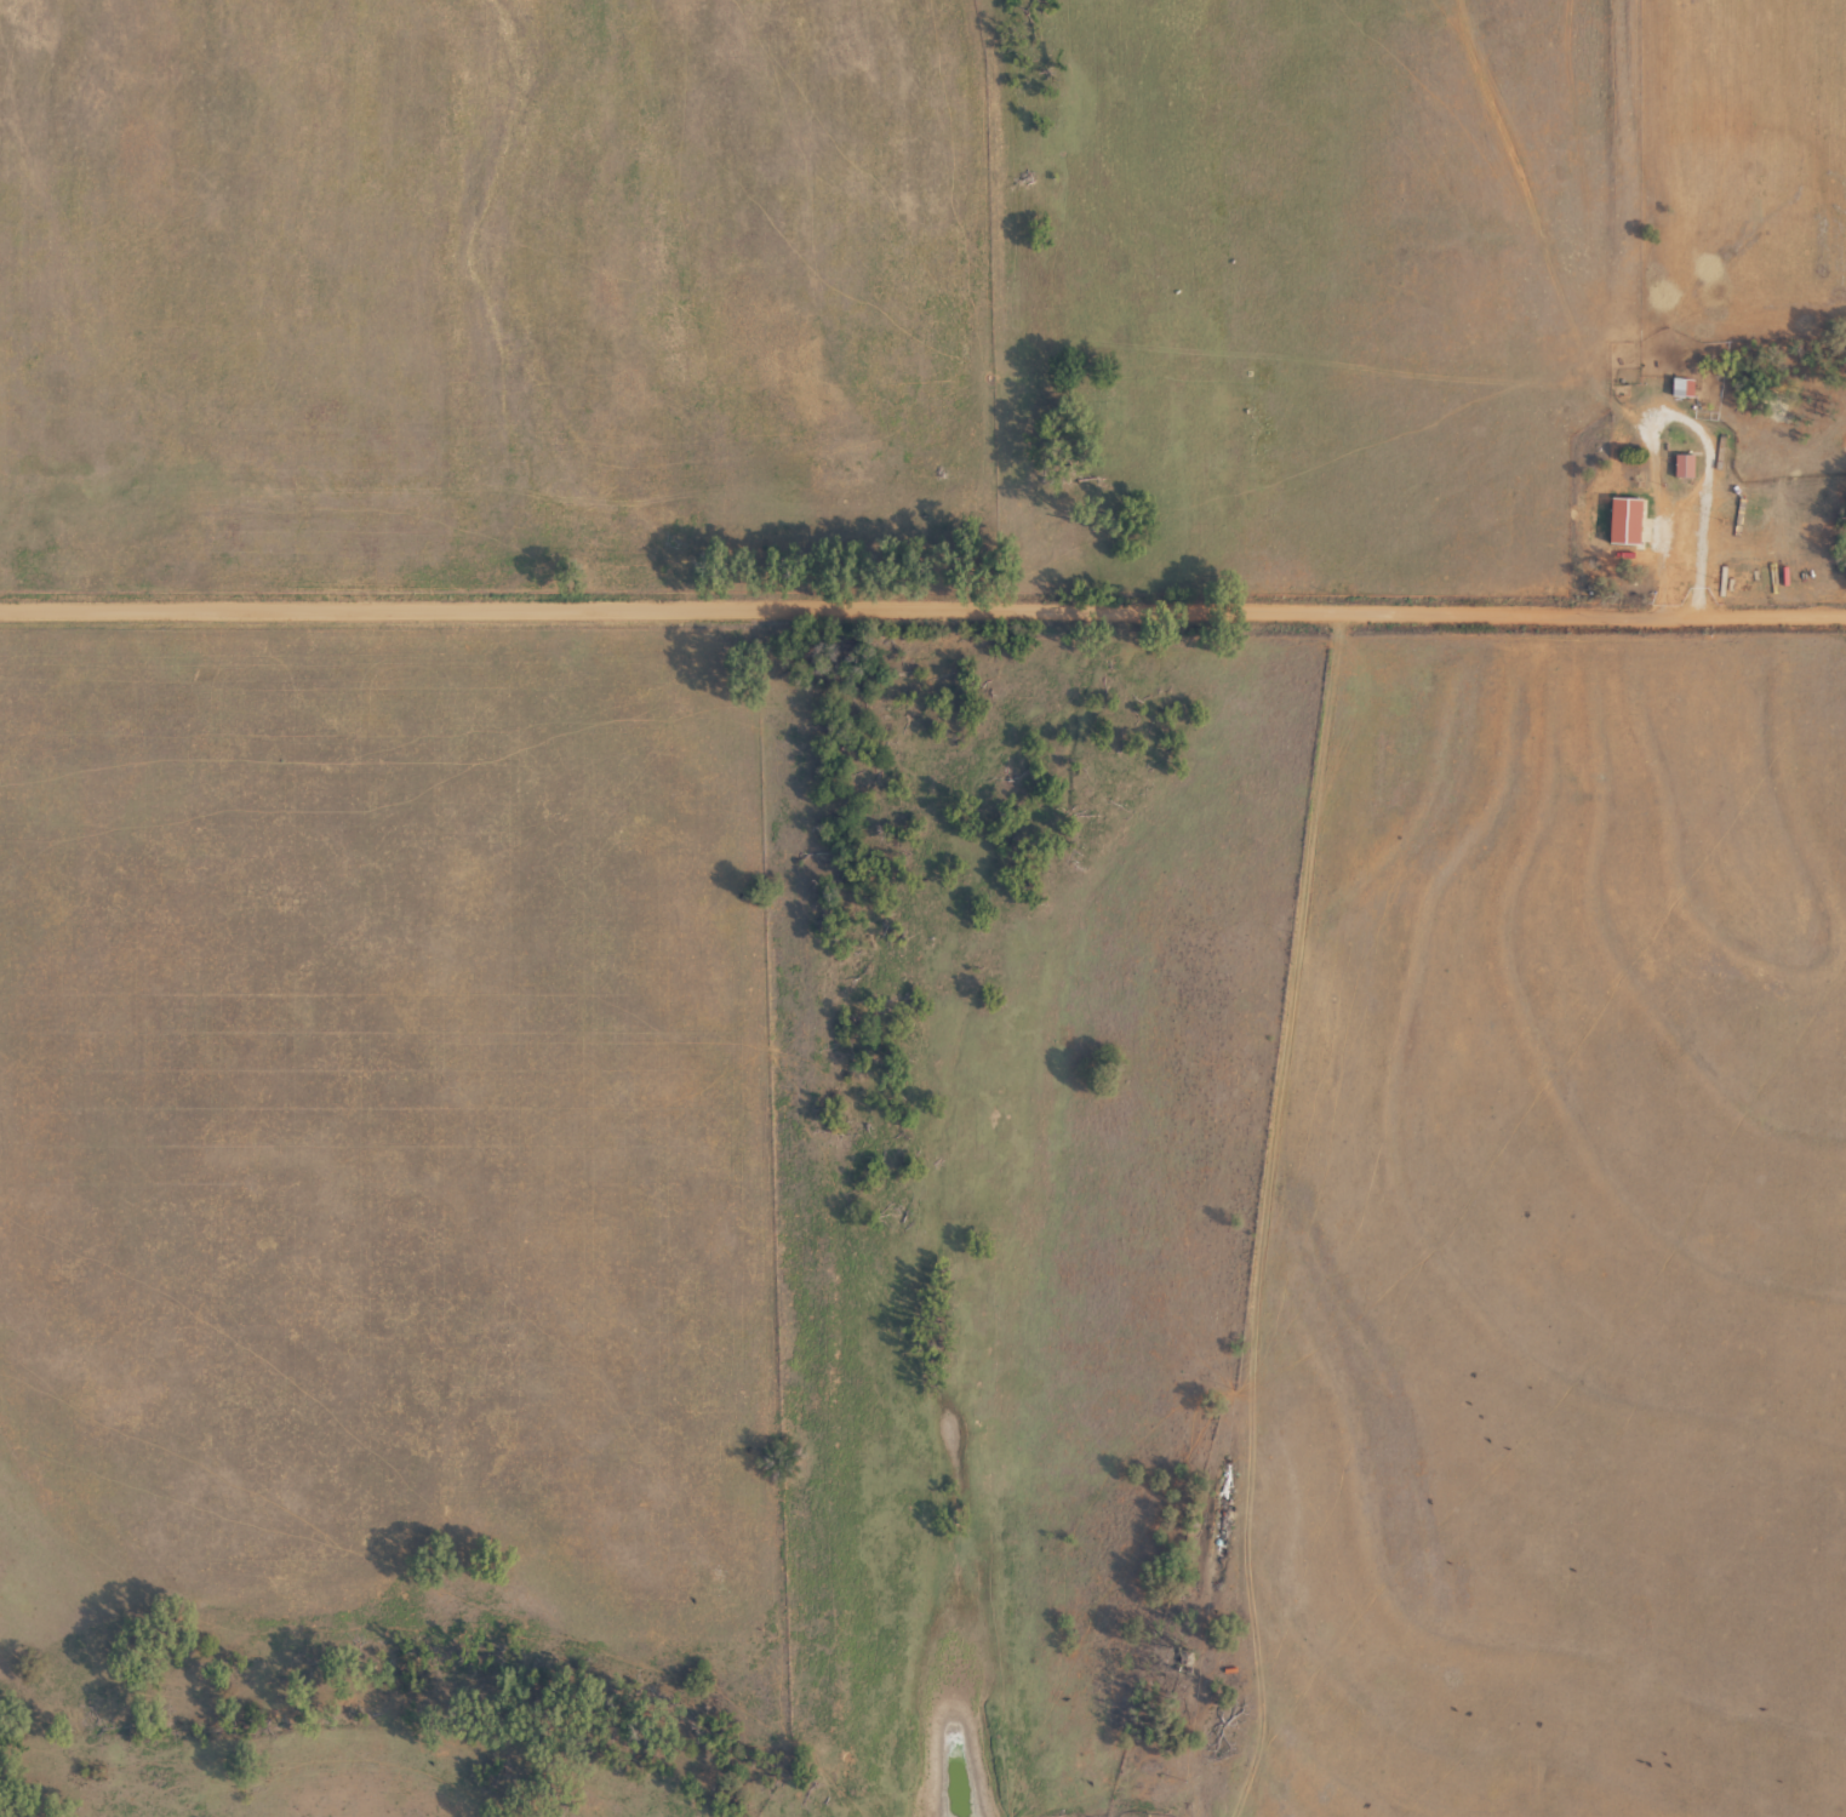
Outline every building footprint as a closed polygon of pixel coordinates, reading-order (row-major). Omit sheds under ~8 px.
[(1680,476),(1699,476),(1699,452),(1680,452),(1680,476)]
